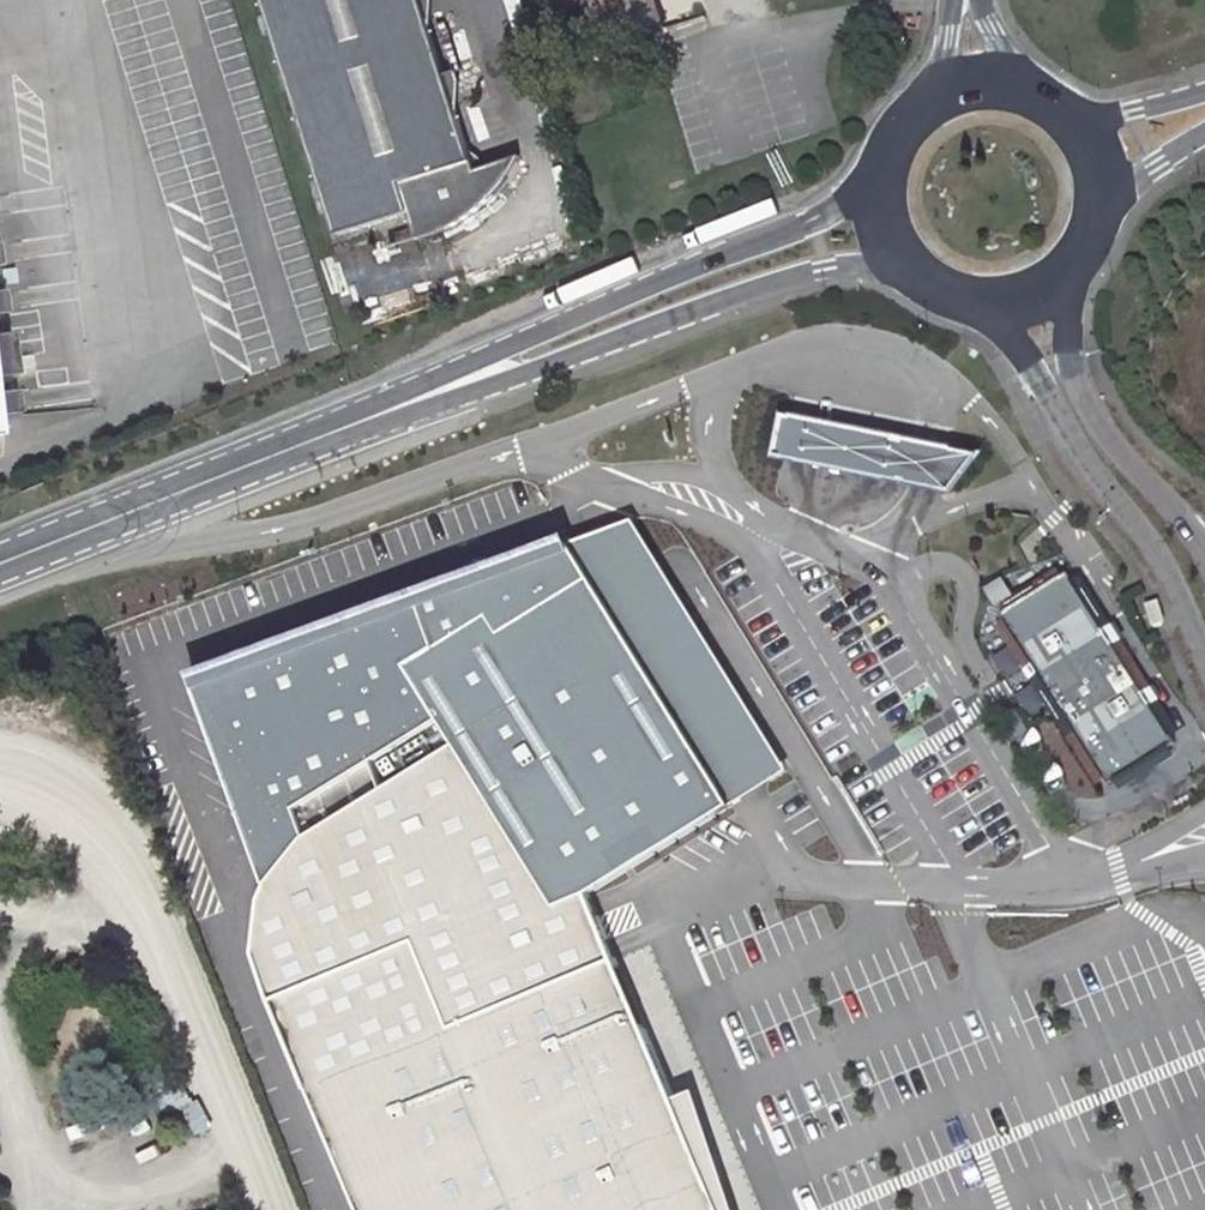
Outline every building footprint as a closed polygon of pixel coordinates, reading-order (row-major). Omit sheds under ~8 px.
[(474,175),(419,0),(259,0),(336,241),(409,218),(418,245),(443,236),(458,227),(477,214),(493,198),(507,180),(518,161),(474,175)] [(606,54),(655,40),(641,0),(589,0),(606,54)] [(0,239),(0,264),(24,261),(21,236),(0,239)] [(0,288),(0,313),(30,309),(28,285),(0,288)] [(12,371),(6,327),(0,328),(0,373),(12,371)] [(0,390),(0,414),(45,409),(42,385),(0,390)] [(982,455),(787,418),(779,456),(955,491),(982,455)] [(665,568),(634,518),(571,542),(734,804),(749,794),(788,770),(665,568)] [(571,542),(565,535),(198,686),(257,878),(294,828),(448,736),(549,899),(582,885),(618,864),(734,804),(571,542)] [(1072,573),(1004,616),(1113,786),(1179,744),(1072,573)] [(1148,605),(1156,626),(1168,622),(1161,600),(1148,605)] [(257,878),(242,948),(356,1209),(713,1209),(582,885),(549,899),(448,736),(294,828),(257,878)]
